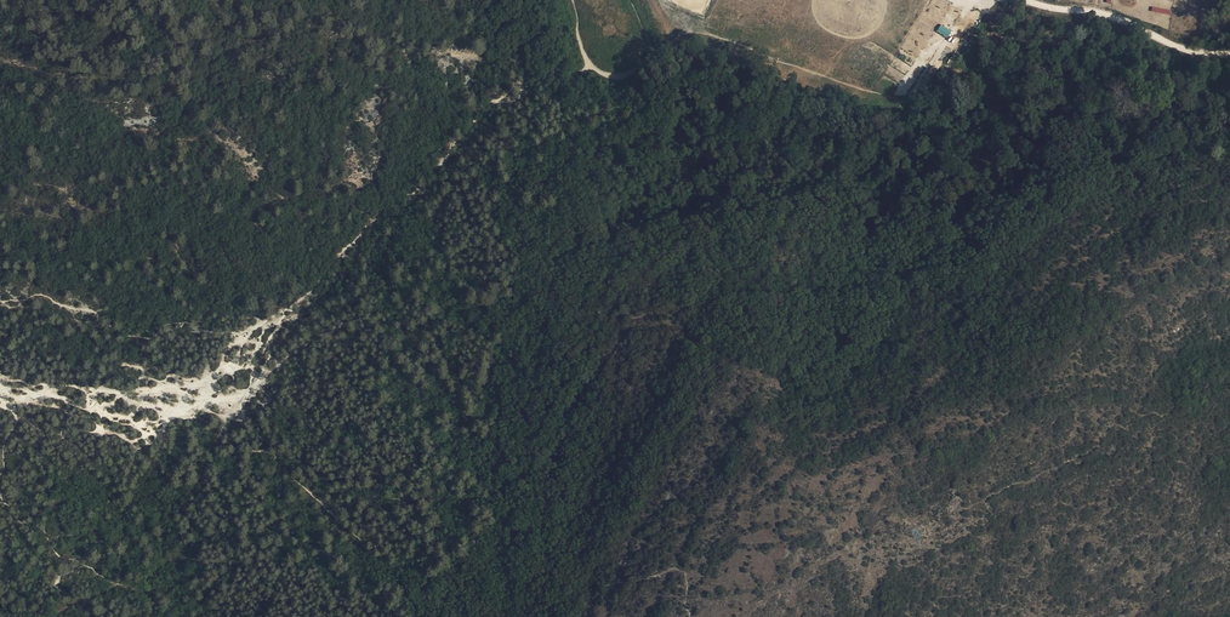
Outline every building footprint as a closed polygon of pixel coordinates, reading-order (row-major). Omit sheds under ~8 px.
[(941,25),(937,31),(947,37),(951,31),(941,25)]
